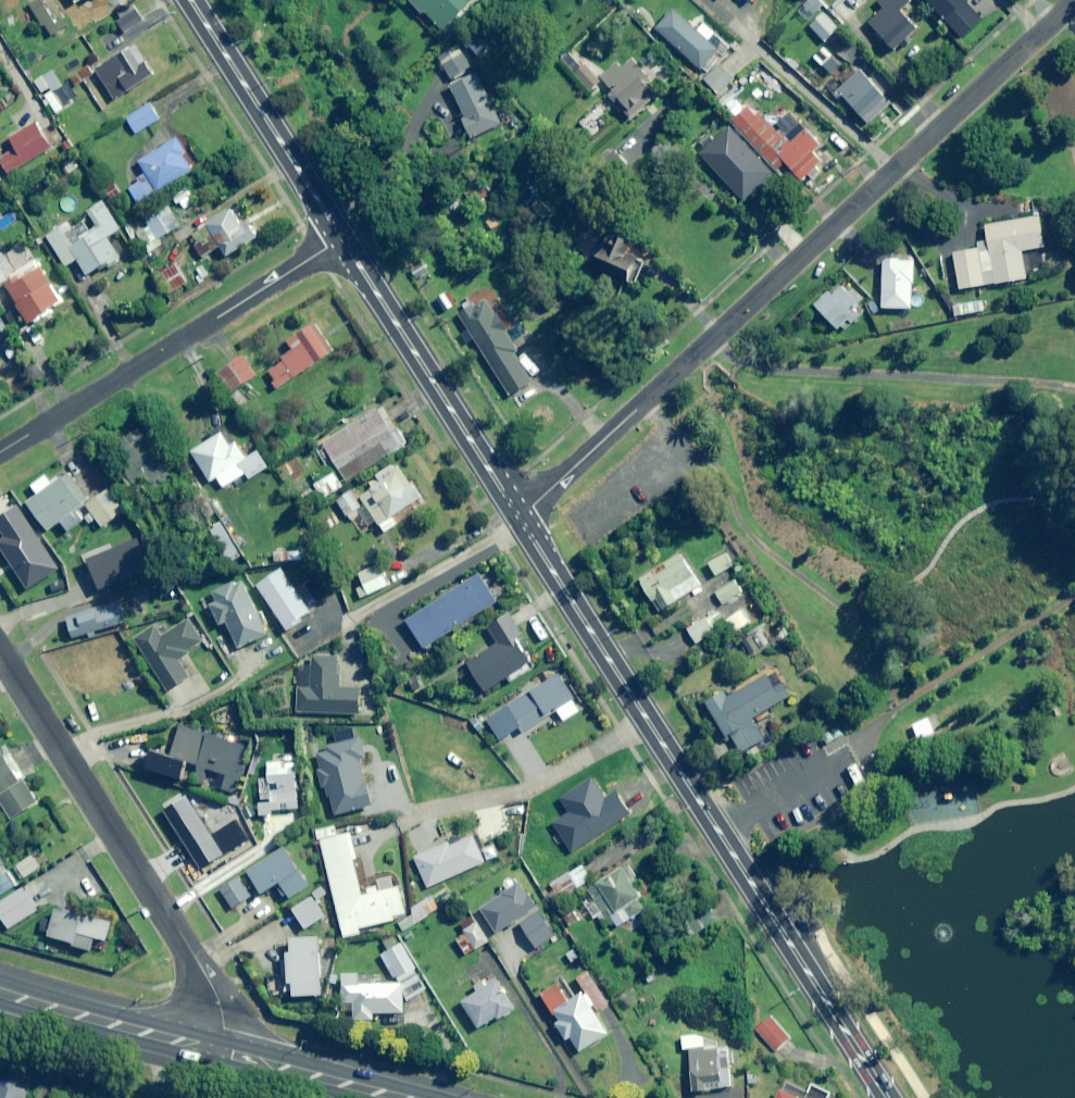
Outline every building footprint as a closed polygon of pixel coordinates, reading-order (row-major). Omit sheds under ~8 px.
[(42,0),(38,0),(29,6),(49,37),(60,29),(42,0)] [(62,15),(87,0),(53,0),(62,15)] [(421,14),(424,11),(442,32),(469,8),(464,2),(467,0),(409,0),(421,14)] [(831,6),(846,23),(870,3),(867,0),(839,0),(831,6)] [(893,53),(919,28),(902,10),(910,1),(909,0),(879,0),(876,2),(883,9),(867,25),(893,53)] [(963,40),(984,18),(967,0),(923,0),(963,40)] [(718,53),(675,9),(656,28),(699,72),(718,53)] [(838,30),(823,13),(809,25),(824,42),(838,30)] [(847,54),(838,42),(830,48),(840,60),(847,54)] [(155,73),(137,46),(97,73),(115,100),(155,73)] [(471,67),(456,46),(438,58),(453,80),(471,67)] [(649,78),(634,62),(626,69),(621,63),(600,82),(632,116),(652,97),(641,85),(649,78)] [(735,80),(720,64),(703,80),(718,95),(735,80)] [(873,84),(852,64),(827,90),(837,100),(841,96),(870,125),(895,99),(876,81),(873,84)] [(600,82),(585,65),(574,75),(590,92),(600,82)] [(501,124),(476,74),(450,87),(465,117),(461,119),(471,139),(501,124)] [(73,103),(61,86),(45,97),(57,114),(73,103)] [(160,119),(151,104),(126,118),(136,134),(160,119)] [(746,106),(730,123),(777,171),(785,163),(804,182),(824,162),(815,153),(824,144),(803,122),(782,143),(746,106)] [(603,115),(596,108),(579,124),(591,137),(602,128),(596,122),(603,115)] [(35,122),(0,146),(0,162),(11,177),(53,148),(35,122)] [(196,167),(177,138),(139,163),(149,177),(130,190),(139,204),(196,167)] [(121,228),(102,201),(87,211),(97,227),(92,231),(85,220),(72,229),(68,224),(47,238),(67,268),(78,260),(89,277),(120,256),(107,237),(121,228)] [(173,232),(161,210),(145,218),(156,240),(173,232)] [(242,225),(233,210),(190,235),(202,258),(221,247),(227,257),(259,238),(249,220),(242,225)] [(1045,247),(1041,217),(986,225),(995,285),(1026,280),(1022,251),(1045,247)] [(607,233),(598,256),(636,272),(646,249),(607,233)] [(976,242),(977,249),(952,253),(952,256),(940,258),(945,285),(958,283),(959,290),(994,284),(986,241),(976,242)] [(5,250),(0,254),(0,308),(2,311),(17,302),(31,325),(64,305),(37,259),(18,271),(5,250)] [(913,261),(883,261),(883,309),(913,309),(913,261)] [(188,283),(176,264),(160,274),(172,293),(188,283)] [(863,302),(844,282),(832,294),(829,291),(814,305),(841,334),(859,317),(854,311),(863,302)] [(518,349),(487,299),(459,317),(510,398),(516,394),(522,403),(538,393),(513,352),(518,349)] [(1,320),(0,321),(0,341),(11,334),(1,320)] [(278,358),(281,363),(267,372),(277,388),(333,352),(316,325),(288,343),(292,349),(278,358)] [(256,376),(243,356),(215,374),(228,393),(256,376)] [(406,446),(384,407),(323,442),(345,481),(406,446)] [(163,472),(137,431),(110,447),(118,460),(113,463),(128,488),(145,478),(147,482),(163,472)] [(229,447),(221,433),(191,454),(210,483),(217,479),(224,488),(246,473),(250,479),(268,467),(258,451),(246,459),(235,443),(229,447)] [(409,483),(395,462),(337,500),(360,536),(380,523),(386,532),(429,503),(414,479),(409,483)] [(91,503),(71,473),(53,485),(46,475),(31,485),(37,495),(27,502),(46,531),(59,522),(67,533),(85,521),(88,525),(95,520),(101,529),(123,514),(108,491),(91,503)] [(342,487),(334,473),(315,485),(323,499),(342,487)] [(701,586),(681,554),(639,580),(659,613),(701,586)] [(732,567),(725,554),(708,564),(716,577),(732,567)] [(391,584),(381,564),(358,575),(363,586),(356,590),(361,599),(391,584)] [(498,601),(480,574),(407,623),(426,650),(498,601)] [(742,592),(734,580),(715,593),(723,605),(742,592)] [(125,616),(121,601),(66,618),(72,639),(85,635),(84,629),(125,616)] [(523,636),(512,616),(489,629),(498,644),(466,663),(483,691),(529,664),(515,641),(523,636)] [(716,635),(706,619),(688,631),(698,647),(716,635)] [(202,640),(189,620),(162,638),(155,627),(134,641),(167,692),(189,678),(176,657),(202,640)] [(769,648),(761,633),(743,642),(752,658),(769,648)] [(337,659),(312,657),(312,667),(299,666),(295,712),(359,716),(361,691),(335,689),(337,659)] [(792,697),(775,668),(731,695),(724,685),(703,698),(727,738),(730,736),(742,754),(765,740),(753,721),(792,697)] [(563,722),(579,712),(573,702),(576,701),(560,675),(486,720),(500,742),(520,729),(524,734),(557,713),(563,722)] [(940,732),(934,717),(913,726),(919,741),(940,732)] [(195,782),(204,785),(208,772),(226,777),(222,790),(237,795),(245,767),(240,766),(245,746),(180,726),(171,756),(200,765),(195,782)] [(836,727),(822,737),(828,746),(842,736),(836,727)] [(367,757),(362,739),(316,751),(321,768),(316,769),(321,788),(325,787),(333,816),(372,806),(359,759),(367,757)] [(10,820),(37,803),(23,779),(24,778),(5,746),(0,750),(0,803),(10,820)] [(178,812),(166,793),(154,802),(166,820),(178,812)] [(234,807),(213,801),(210,811),(231,817),(234,807)] [(296,827),(291,818),(276,827),(281,835),(296,827)] [(337,838),(334,827),(318,830),(343,938),(359,934),(358,929),(393,921),(393,918),(405,915),(399,888),(364,896),(349,835),(337,838)] [(259,829),(232,848),(237,856),(265,837),(259,829)] [(484,862),(471,834),(414,860),(427,889),(484,862)] [(310,884),(287,847),(247,872),(262,895),(276,887),(284,901),(310,884)] [(40,869),(32,856),(13,868),(21,881),(40,869)] [(643,894),(625,867),(587,892),(591,898),(583,904),(594,919),(598,917),(605,928),(615,922),(618,927),(645,910),(637,898),(643,894)] [(8,873),(0,878),(0,894),(1,895),(16,886),(8,873)] [(560,900),(577,890),(568,875),(551,885),(560,900)] [(251,898),(238,878),(220,890),(232,910),(251,898)] [(537,904),(521,882),(481,913),(497,934),(537,904)] [(31,884),(0,903),(0,915),(8,929),(45,906),(31,884)] [(323,918),(311,898),(292,909),(304,929),(323,918)] [(112,925),(57,908),(49,936),(91,949),(94,939),(106,942),(112,925)] [(557,937),(542,912),(521,925),(537,950),(557,937)] [(702,928),(696,915),(679,923),(686,936),(702,928)] [(489,940),(478,925),(455,941),(466,956),(489,940)] [(291,955),(286,955),(287,984),(292,984),(293,997),(321,996),(320,939),(291,939),(291,955)] [(415,972),(401,944),(384,952),(398,980),(415,972)] [(357,975),(341,976),(342,1004),(352,1004),(354,1021),(373,1020),(373,1014),(404,1012),(402,983),(357,986),(357,975)] [(514,1010),(493,976),(476,986),(479,992),(461,1003),(478,1029),(497,1017),(498,1020),(514,1010)] [(569,1000),(560,985),(541,996),(551,1011),(569,1000)] [(559,1021),(554,1024),(567,1042),(571,1038),(582,1052),(608,1033),(580,994),(553,1013),(559,1021)] [(790,1037),(768,1017),(754,1032),(776,1052),(790,1037)] [(732,1088),(728,1046),(690,1050),(694,1092),(732,1088)] [(0,1074),(0,1097),(27,1097),(31,1081),(0,1074)] [(782,1089),(778,1097),(799,1097),(782,1089)]
